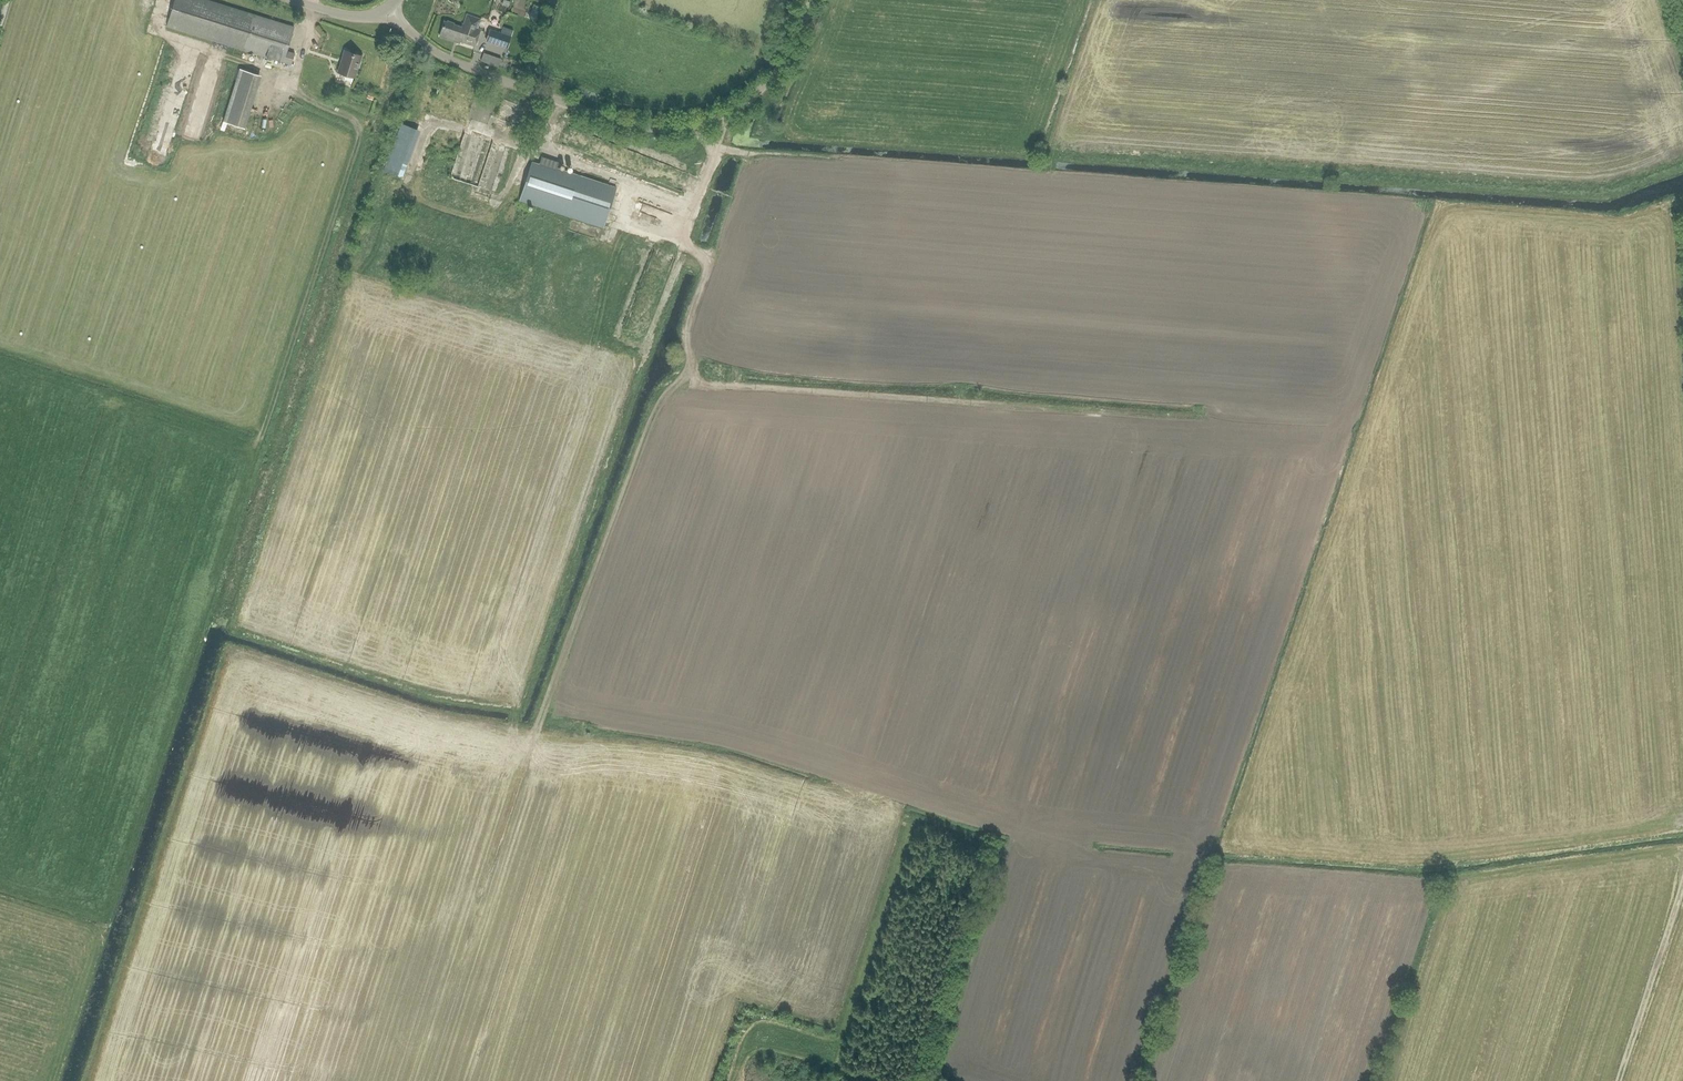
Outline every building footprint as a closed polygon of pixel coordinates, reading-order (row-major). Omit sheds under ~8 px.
[(294,53),(287,51),(294,27),(208,0),(175,0),(167,25),(291,64),(294,53)] [(526,16),(530,0),(517,0),(514,13),(526,16)] [(540,17),(544,4),(536,2),(532,15),(540,17)] [(481,19),(467,14),(463,24),(462,23),(461,26),(444,21),(439,35),(458,42),(458,40),(475,45),(480,29),(478,28),(481,19)] [(507,48),(513,31),(502,27),(500,33),(490,29),(486,40),(507,48)] [(355,78),(363,55),(344,49),(337,73),(355,78)] [(498,66),(501,59),(484,53),(481,60),(498,66)] [(245,128),(262,75),(240,68),(223,121),(245,128)] [(164,148),(174,128),(164,123),(153,142),(164,148)] [(401,176),(406,163),(419,130),(401,123),(383,169),(401,176)] [(467,131),(454,177),(499,190),(506,165),(507,165),(513,144),(467,131)] [(542,157),(539,165),(533,163),(522,198),(605,224),(616,189),(556,171),(559,162),(542,157)]
